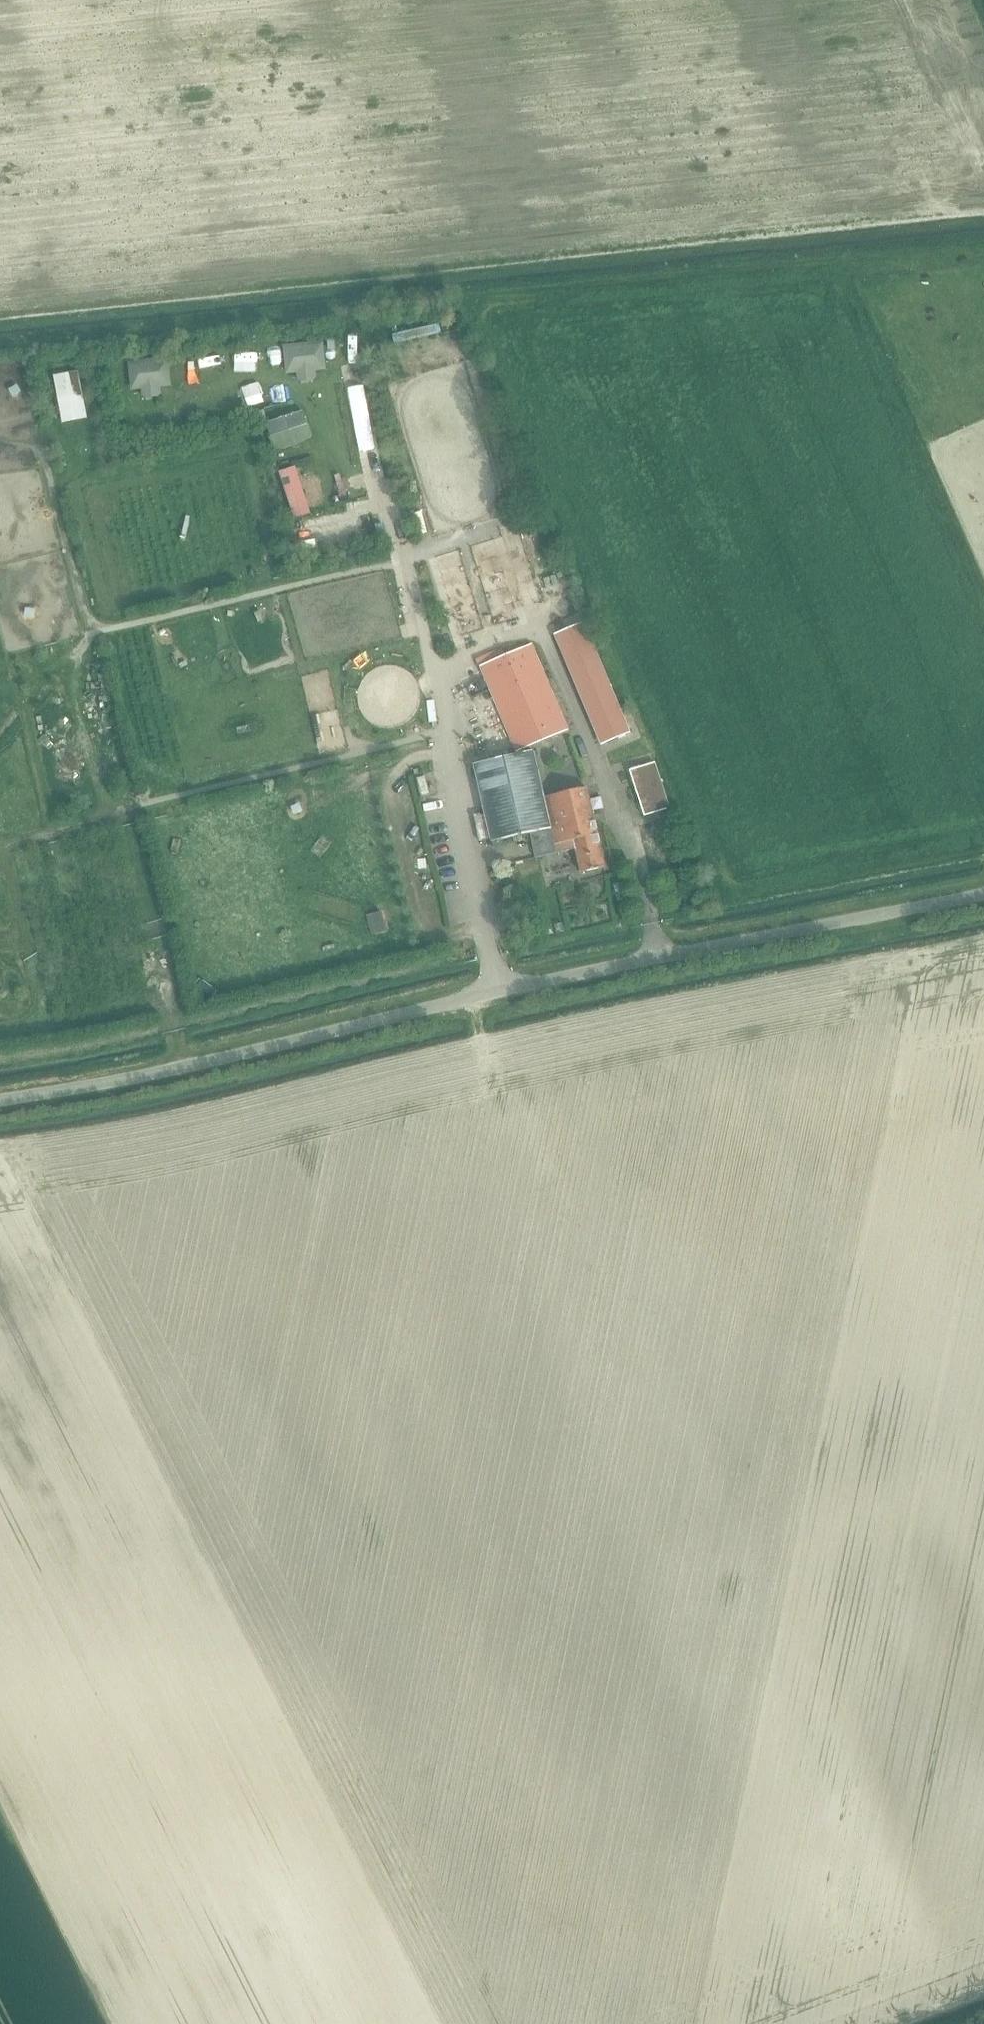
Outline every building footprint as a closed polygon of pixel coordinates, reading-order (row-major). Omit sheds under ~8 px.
[(296,351),(317,351),(317,330),(296,330),(296,351)] [(237,338),(237,356),(261,356),(260,337),(237,338)] [(159,367),(159,345),(134,345),(134,367),(159,367)] [(71,379),(72,354),(56,354),(55,378),(71,379)] [(285,451),(289,473),(298,471),(294,449),(285,451)] [(301,509),(305,528),(327,523),(323,504),(301,509)] [(391,595),(371,599),(373,610),(393,606),(391,595)] [(583,621),(560,631),(607,743),(630,733),(583,621)] [(483,668),(517,751),(567,731),(533,647),(483,668)] [(474,764),(492,842),(547,829),(530,751),(474,764)] [(632,773),(647,819),(671,811),(655,765),(632,773)] [(581,873),(604,867),(585,786),(541,796),(554,852),(575,848),(581,873)] [(287,829),(302,825),(295,799),(280,803),(287,829)] [(382,910),(366,914),(372,934),(388,930),(382,910)]
